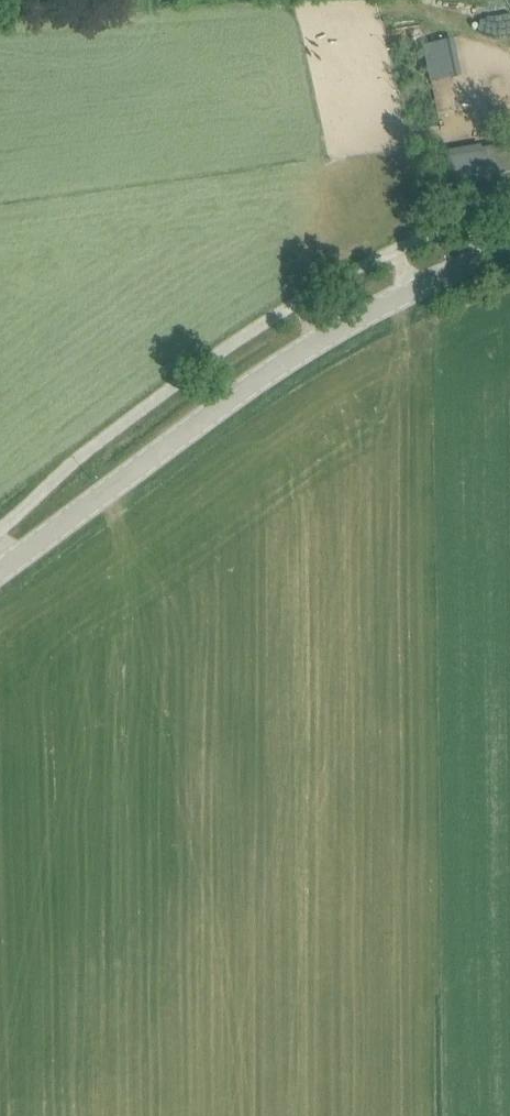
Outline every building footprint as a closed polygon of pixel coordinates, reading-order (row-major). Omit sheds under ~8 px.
[(482,152),(487,177),(509,172),(509,147),(482,152)]
